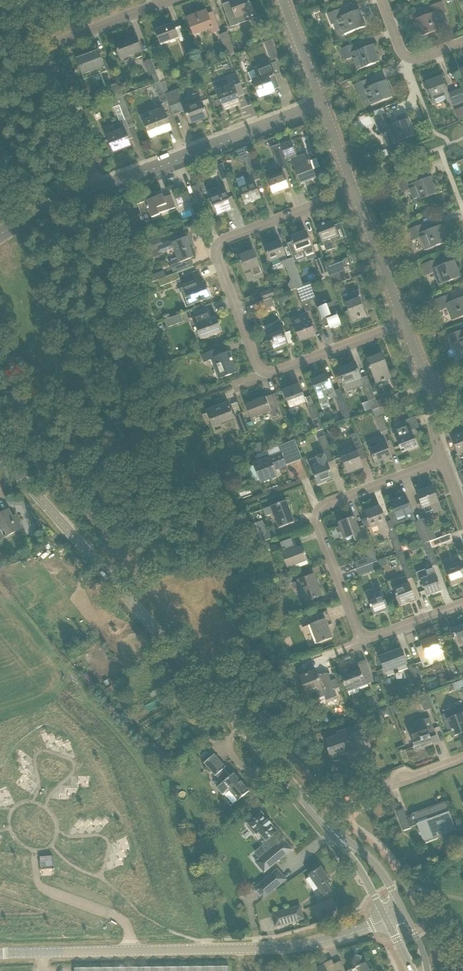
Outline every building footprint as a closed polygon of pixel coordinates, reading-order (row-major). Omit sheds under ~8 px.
[(253,11),(249,0),(234,0),(230,2),(233,10),(226,13),(231,27),(257,17),(255,10),(253,11)] [(438,16),(446,13),(442,1),(430,6),(432,13),(415,20),(421,37),(443,28),(438,16)] [(340,9),(327,14),(332,25),(333,24),(339,22),(344,35),(366,26),(360,10),(342,16),(340,9)] [(212,13),(208,15),(206,11),(188,18),(194,35),(207,30),(209,34),(219,30),(212,13)] [(176,28),(174,25),(174,23),(155,30),(161,45),(179,38),(176,28)] [(227,56),(234,53),(227,32),(219,35),(227,56)] [(141,51),(142,51),(136,37),(116,45),(121,59),(134,54),(136,59),(143,56),(141,51)] [(185,55),(191,52),(187,39),(180,42),(185,55)] [(272,39),(264,42),(267,49),(275,46),(272,39)] [(373,45),(356,51),(353,44),(341,49),(345,60),(353,57),(358,70),(379,62),(373,45)] [(107,72),(100,53),(99,51),(77,59),(84,80),(107,72)] [(157,74),(155,70),(151,59),(144,62),(149,77),(157,74)] [(257,78),(253,79),(260,97),(274,92),(274,91),(278,89),(275,81),(276,80),(275,76),(275,75),(271,64),(270,62),(270,61),(253,67),(254,70),(257,78)] [(243,94),(244,94),(236,74),(226,78),(230,86),(217,91),(225,111),(241,104),(236,91),(241,89),(243,94)] [(448,93),(442,76),(425,82),(433,104),(446,99),(449,107),(462,102),(462,95),(461,89),(448,93)] [(366,80),(354,84),(358,96),(360,95),(365,93),(370,106),(371,105),(393,97),(386,80),(369,87),(366,80)] [(340,89),(349,86),(347,81),(338,84),(340,89)] [(165,94),(160,83),(160,82),(153,84),(161,104),(168,102),(165,94)] [(165,82),(160,83),(165,94),(168,102),(169,105),(173,115),(179,113),(176,105),(182,102),(182,100),(178,89),(169,93),(165,82)] [(109,100),(123,95),(118,83),(105,88),(109,100)] [(202,102),(201,102),(198,92),(191,95),(194,104),(184,108),(190,123),(208,117),(202,102)] [(125,120),(126,120),(131,118),(123,95),(109,100),(112,108),(119,105),(125,120)] [(164,127),(170,125),(164,109),(150,114),(151,118),(144,121),(151,138),(166,132),(164,127)] [(376,116),(373,117),(380,134),(388,131),(390,136),(387,137),(393,151),(404,147),(402,141),(415,136),(408,119),(391,126),(386,112),(385,113),(376,116)] [(133,138),(129,129),(126,120),(125,120),(104,128),(114,152),(131,146),(128,140),(133,138)] [(307,153),(297,157),(291,141),(280,145),(286,161),(292,160),(301,184),(316,178),(307,153)] [(288,167),(286,161),(280,145),(279,144),(271,147),(278,166),(264,171),(273,194),(290,187),(283,169),(288,167)] [(256,168),(248,146),(236,151),(240,160),(243,161),(244,160),(248,171),(256,168)] [(222,181),(228,178),(223,163),(216,166),(222,181)] [(253,177),(245,180),(243,176),(236,179),(246,204),(261,198),(253,177)] [(430,177),(413,183),(410,176),(398,181),(402,192),(410,189),(415,202),(437,194),(430,177)] [(199,205),(206,202),(199,184),(192,187),(199,205)] [(219,193),(210,197),(217,215),(233,209),(226,188),(218,191),(219,193)] [(171,195),(164,197),(163,195),(138,204),(141,214),(149,211),(152,218),(160,215),(160,214),(175,208),(171,195)] [(322,225),(317,227),(327,251),(334,248),(332,242),(347,237),(341,223),(334,226),(332,221),(324,224),(322,225)] [(441,225),(424,232),(421,225),(409,229),(413,240),(421,237),(425,250),(447,242),(441,225)] [(308,259),(315,256),(306,231),(291,237),(293,241),(292,242),(292,244),(293,243),(297,253),(304,250),(308,259)] [(160,238),(148,242),(151,250),(158,248),(160,253),(173,248),(177,258),(171,260),(170,263),(174,274),(177,273),(184,270),(181,262),(191,259),(194,257),(191,248),(188,241),(190,240),(187,233),(172,238),(173,240),(162,243),(160,238)] [(287,260),(283,251),(280,241),(265,247),(270,261),(278,258),(280,263),(287,266),(292,280),(289,287),(290,290),(297,288),(303,285),(293,258),(287,260)] [(255,279),(263,276),(254,251),(239,257),(245,271),(251,269),(255,279)] [(320,274),(328,272),(326,267),(322,257),(315,260),(320,274)] [(328,272),(329,275),(344,270),(343,267),(346,266),(344,260),(326,267),(328,272)] [(454,260),(437,267),(434,260),(422,265),(426,276),(434,273),(439,285),(460,277),(454,260)] [(348,272),(345,273),(344,270),(329,275),(333,285),(351,279),(348,272)] [(150,283),(166,277),(163,271),(148,277),(150,283)] [(204,283),(201,284),(196,272),(180,278),(181,282),(177,284),(182,299),(186,298),(189,306),(202,301),(202,300),(209,297),(204,283)] [(160,286),(174,281),(171,275),(166,277),(150,283),(152,286),(159,283),(160,286)] [(310,283),(303,285),(309,301),(316,298),(310,283)] [(309,301),(303,285),(297,288),(302,303),(309,301)] [(276,295),(274,288),(261,293),(263,300),(276,295)] [(352,297),(345,299),(346,304),(353,321),(366,316),(363,309),(365,308),(358,291),(351,294),(352,297)] [(285,293),(277,296),(279,302),(288,299),(285,293)] [(450,302),(448,295),(435,300),(439,311),(447,308),(452,321),(462,316),(462,297),(450,302)] [(274,305),(272,297),(257,303),(259,310),(274,305)] [(321,307),(318,308),(319,311),(322,319),(323,319),(325,327),(326,327),(329,326),(331,329),(341,325),(338,316),(337,316),(336,314),(337,313),(335,308),(333,302),(327,305),(321,307)] [(201,315),(193,318),(199,332),(202,339),(201,339),(201,340),(222,332),(222,331),(221,332),(218,325),(219,325),(216,317),(217,317),(212,318),(210,312),(210,311),(201,315)] [(315,335),(307,313),(292,319),(300,340),(315,335)] [(167,327),(183,321),(180,314),(164,320),(167,327)] [(275,333),(269,336),(274,350),(289,345),(289,344),(285,333),(281,324),(273,327),(275,333)] [(461,330),(448,335),(453,346),(460,343),(462,350),(462,336),(461,330)] [(230,352),(222,355),(220,349),(201,356),(204,363),(211,361),(218,379),(236,372),(232,361),(233,360),(230,352)] [(385,380),(391,377),(382,353),(367,359),(370,366),(369,366),(376,384),(385,380)] [(356,363),(339,369),(347,392),(363,386),(364,386),(363,383),(361,378),(356,363)] [(328,374),(312,380),(315,389),(320,403),(322,407),(330,404),(329,400),(336,397),(334,391),(331,383),(328,374)] [(379,408),(376,401),(370,383),(364,386),(363,386),(372,410),(373,410),(379,408)] [(307,402),(303,393),(300,384),(283,390),(290,409),(307,402)] [(379,408),(399,400),(397,393),(376,401),(379,408)] [(279,416),(273,400),(271,395),(245,405),(251,419),(271,411),(274,418),(279,416)] [(344,421),(351,419),(344,399),(337,402),(344,421)] [(234,419),(232,412),(228,403),(207,410),(216,435),(225,432),(222,424),(234,419)] [(379,408),(382,414),(388,412),(386,405),(379,408)] [(316,431),(323,428),(314,406),(308,408),(316,431)] [(382,416),(382,414),(379,408),(373,410),(381,433),(387,430),(382,416)] [(242,435),(249,432),(242,413),(235,416),(242,435)] [(402,453),(417,447),(409,424),(394,430),(402,453)] [(355,447),(361,445),(357,433),(350,435),(355,447)] [(462,457),(462,434),(452,438),(460,458),(462,457)] [(322,451),(330,448),(325,435),(318,438),(322,451)] [(376,462),(391,457),(384,438),(377,440),(377,439),(368,442),(376,462)] [(280,445),(283,453),(281,453),(281,452),(254,463),(261,482),(277,476),(274,470),(286,466),(285,465),(302,459),(294,440),(280,445)] [(258,453),(263,451),(260,443),(254,445),(258,453)] [(356,447),(353,448),(352,446),(339,451),(348,473),(363,467),(361,460),(356,447)] [(333,478),(327,463),(324,454),(317,457),(320,466),(312,469),(318,484),(333,478)] [(434,513),(441,510),(432,487),(417,492),(425,512),(433,509),(434,513)] [(394,511),(389,513),(393,525),(399,523),(397,518),(397,517),(405,515),(407,520),(408,523),(415,520),(412,512),(406,497),(391,502),(394,511)] [(278,528),(294,522),(286,501),(263,509),(266,516),(273,514),(278,528)] [(382,534),(389,531),(380,507),(365,512),(368,520),(362,522),(365,530),(378,525),(382,534)] [(0,513),(0,528),(3,527),(7,536),(22,528),(15,515),(12,516),(9,509),(0,513)] [(354,516),(339,522),(340,525),(342,531),(347,544),(367,536),(364,529),(363,526),(358,528),(354,516)] [(429,542),(436,539),(427,517),(421,520),(429,542)] [(424,544),(429,542),(421,520),(415,522),(424,544)] [(274,530),(266,532),(262,521),(255,523),(262,542),(276,536),(274,530)] [(396,554),(397,553),(403,551),(396,533),(389,535),(396,554)] [(432,548),(453,540),(450,533),(436,539),(429,542),(432,548)] [(303,546),(298,548),(294,538),(271,547),(273,553),(280,551),(288,568),(308,560),(305,554),(306,554),(303,546)] [(438,564),(432,548),(429,542),(424,544),(423,544),(431,566),(438,564)] [(417,546),(411,548),(414,554),(420,552),(417,546)] [(357,568),(377,561),(372,549),(366,551),(368,557),(354,562),(357,568)] [(408,580),(413,577),(403,551),(397,553),(406,576),(397,579),(399,583),(392,585),(400,606),(409,602),(409,601),(415,599),(408,580)] [(384,558),(377,561),(379,568),(386,565),(384,558)] [(359,575),(379,568),(377,561),(357,568),(356,569),(359,575)] [(462,582),(462,568),(460,561),(445,566),(453,586),(462,582)] [(427,595),(441,590),(433,568),(426,571),(429,577),(421,580),(427,595)] [(305,602),(322,596),(314,575),(293,582),(295,589),(300,587),(305,602)] [(273,590),(290,584),(288,578),(270,584),(273,590)] [(374,615),(389,610),(380,587),(365,592),(374,615)] [(328,626),(332,624),(327,611),(313,616),(315,623),(310,625),(317,644),(333,638),(328,626)] [(451,628),(458,647),(462,645),(462,623),(451,628)] [(422,646),(416,648),(424,668),(430,665),(428,658),(443,652),(440,644),(447,641),(445,635),(437,637),(437,635),(421,641),(422,646)] [(385,672),(407,664),(402,649),(379,657),(385,672)] [(374,682),(370,671),(366,662),(358,665),(360,670),(342,677),(347,692),(374,682)] [(414,683),(422,680),(416,663),(408,666),(414,683)] [(328,673),(318,677),(316,671),(305,675),(306,675),(300,677),(307,694),(325,687),(327,692),(334,689),(328,673)] [(424,711),(432,707),(427,693),(418,697),(424,711)] [(442,715),(446,726),(447,730),(451,728),(454,736),(462,732),(462,708),(456,710),(442,715)] [(435,731),(431,722),(430,718),(424,720),(424,719),(416,721),(419,730),(410,733),(416,750),(432,744),(428,734),(435,731)] [(350,742),(364,737),(360,724),(337,733),(338,735),(325,740),(332,757),(353,750),(350,742)] [(45,729),(40,731),(41,734),(44,743),(50,741),(46,732),(45,729)] [(53,733),(48,734),(49,738),(52,747),(58,744),(54,735),(53,733)] [(61,736),(56,738),(57,741),(57,743),(58,745),(60,750),(66,748),(62,739),(61,736)] [(68,739),(64,741),(64,744),(68,753),(74,751),(71,744),(70,742),(68,739)] [(18,749),(15,753),(17,755),(19,756),(25,760),(27,758),(28,757),(29,755),(27,754),(20,750),(18,749)] [(214,753),(204,763),(215,776),(216,775),(223,782),(217,787),(223,795),(229,790),(238,800),(249,791),(234,773),(230,776),(224,768),(226,767),(214,753)] [(19,757),(16,761),(19,763),(20,764),(27,769),(29,766),(30,764),(23,759),(22,758),(19,757)] [(20,765),(17,769),(20,772),(21,773),(28,777),(29,776),(31,773),(31,772),(30,771),(23,767),(20,765)] [(18,779),(15,783),(16,784),(26,791),(29,786),(30,786),(33,781),(24,774),(23,774),(20,778),(20,779),(20,780),(19,779),(18,779)] [(77,782),(77,788),(89,789),(90,788),(90,783),(89,783),(89,782),(90,782),(91,782),(91,777),(90,776),(78,776),(78,782),(77,782)] [(1,802),(6,799),(7,799),(7,800),(12,797),(7,787),(6,786),(1,788),(1,790),(1,789),(0,788),(0,800),(1,802)] [(347,802),(357,793),(352,787),(342,796),(347,802)] [(449,811),(448,812),(444,802),(430,807),(416,812),(413,813),(412,814),(411,815),(411,816),(411,817),(411,818),(411,819),(408,820),(404,808),(396,811),(403,831),(411,828),(411,827),(417,824),(423,841),(456,829),(449,811)] [(268,819),(267,819),(261,812),(248,823),(249,825),(247,827),(254,834),(256,833),(257,834),(259,832),(266,841),(263,843),(269,851),(256,862),(264,872),(292,849),(284,839),(279,843),(273,835),(277,831),(271,824),(272,823),(268,819)] [(96,819),(89,826),(92,828),(94,830),(99,824),(100,822),(102,820),(98,816),(96,819)] [(104,818),(98,825),(101,828),(103,829),(108,823),(109,822),(111,819),(107,816),(104,818)] [(87,819),(81,827),(83,828),(85,831),(89,826),(91,824),(92,823),(93,820),(90,817),(87,819)] [(79,820),(72,827),(77,831),(82,825),(83,824),(85,821),(81,818),(79,820)] [(127,836),(116,841),(119,846),(118,847),(120,852),(131,848),(132,847),(130,842),(129,842),(130,841),(130,840),(128,836),(127,836)] [(123,852),(115,855),(117,860),(127,856),(129,855),(127,850),(124,851),(123,852)] [(53,856),(40,857),(42,876),(54,875),(53,856)] [(119,860),(112,863),(114,868),(123,864),(126,863),(124,858),(121,859),(119,860)] [(326,883),(330,880),(321,867),(315,871),(314,869),(308,873),(309,875),(324,896),(331,891),(326,883)] [(263,899),(286,879),(277,869),(254,888),(263,899)] [(275,927),(304,919),(300,906),(272,914),(275,927)] [(324,967),(320,968),(321,970),(345,970),(342,960),(334,962),(332,959),(323,962),(324,967)]
